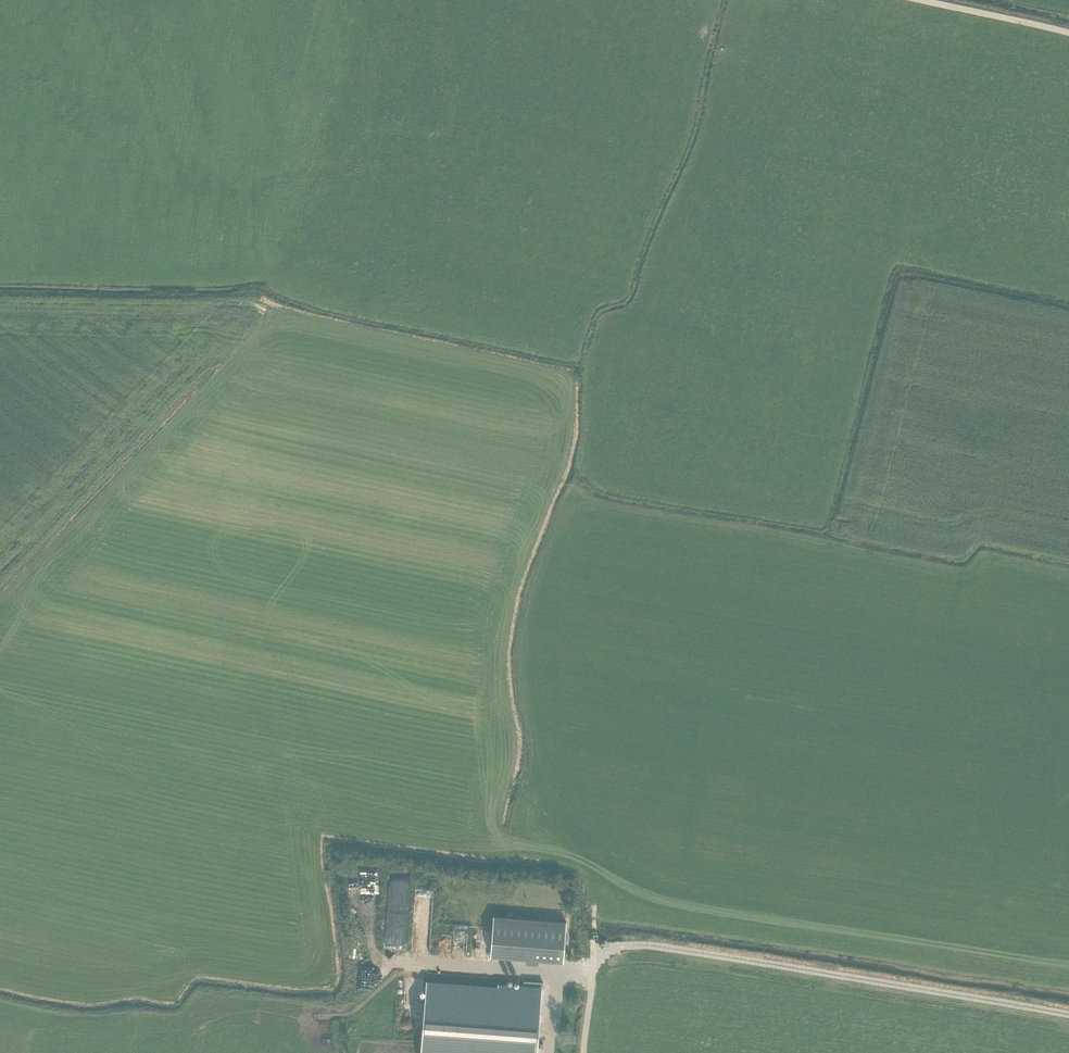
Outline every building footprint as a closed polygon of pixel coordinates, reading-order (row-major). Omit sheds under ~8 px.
[(491,954),(563,960),(566,921),(494,915),(491,954)] [(443,932),(441,945),(451,947),(453,933),(443,932)] [(427,982),(422,1052),(536,1052),(541,988),(498,985),(498,988),(427,982)]
